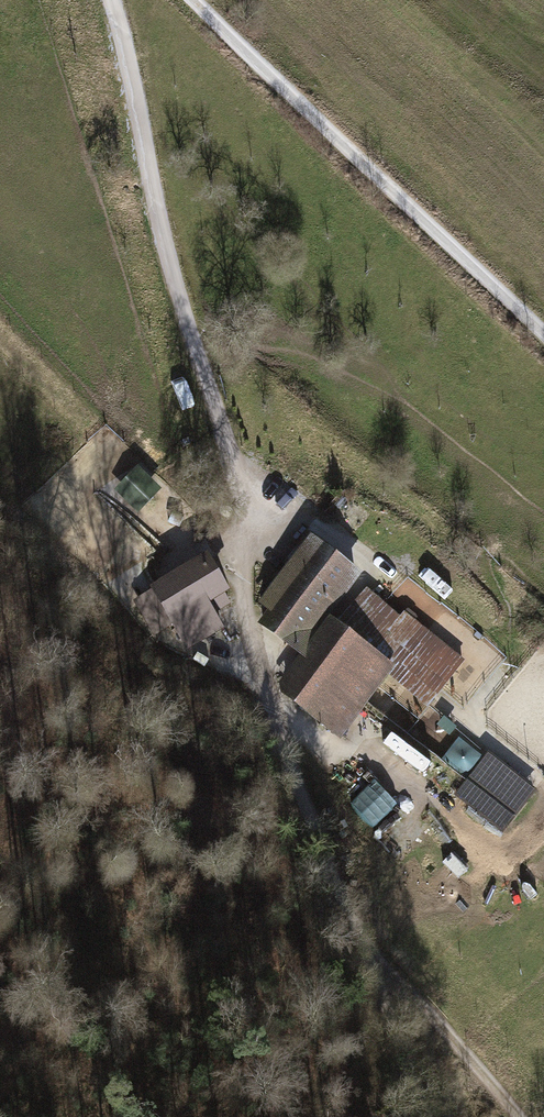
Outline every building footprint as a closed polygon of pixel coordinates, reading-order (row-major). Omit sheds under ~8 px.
[(253,621),(298,654),(326,616),(359,569),(305,531),(254,601),(263,607),(253,621)] [(222,587),(199,549),(156,575),(194,639),(219,624),(203,598),(222,587)] [(362,587),(335,621),(387,663),(379,674),(421,707),(459,658),(397,609),(394,612),(362,587)] [(270,690),(334,738),(379,674),(387,663),(335,621),(326,616),(298,654),(270,690)] [(532,790),(484,752),(451,793),(499,831),(532,790)]
